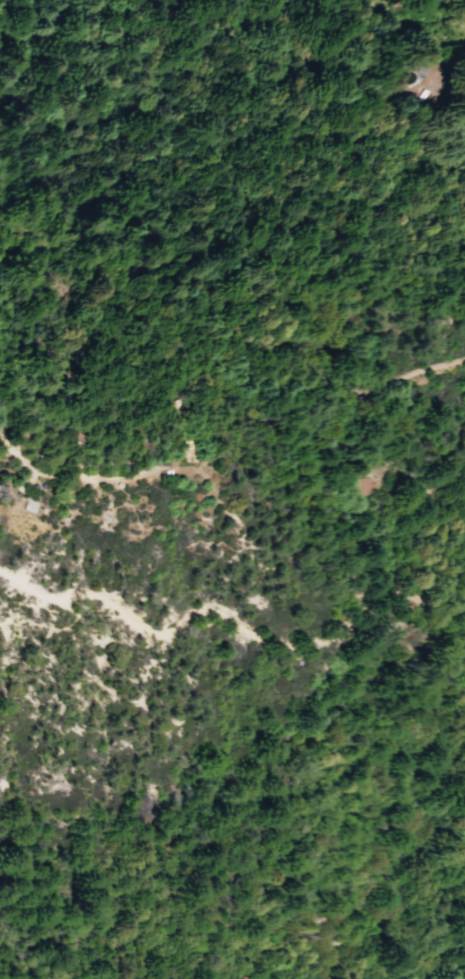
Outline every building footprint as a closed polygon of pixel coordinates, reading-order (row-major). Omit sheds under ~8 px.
[(79,436),(71,433),(69,442),(77,444),(79,436)] [(195,440),(180,441),(181,461),(196,460),(195,440)] [(381,483),(374,476),(367,477),(361,482),(362,489),(366,494),(374,491),(381,483)] [(28,498),(24,509),(34,512),(37,501),(28,498)] [(417,589),(400,595),(406,612),(423,606),(417,589)]
